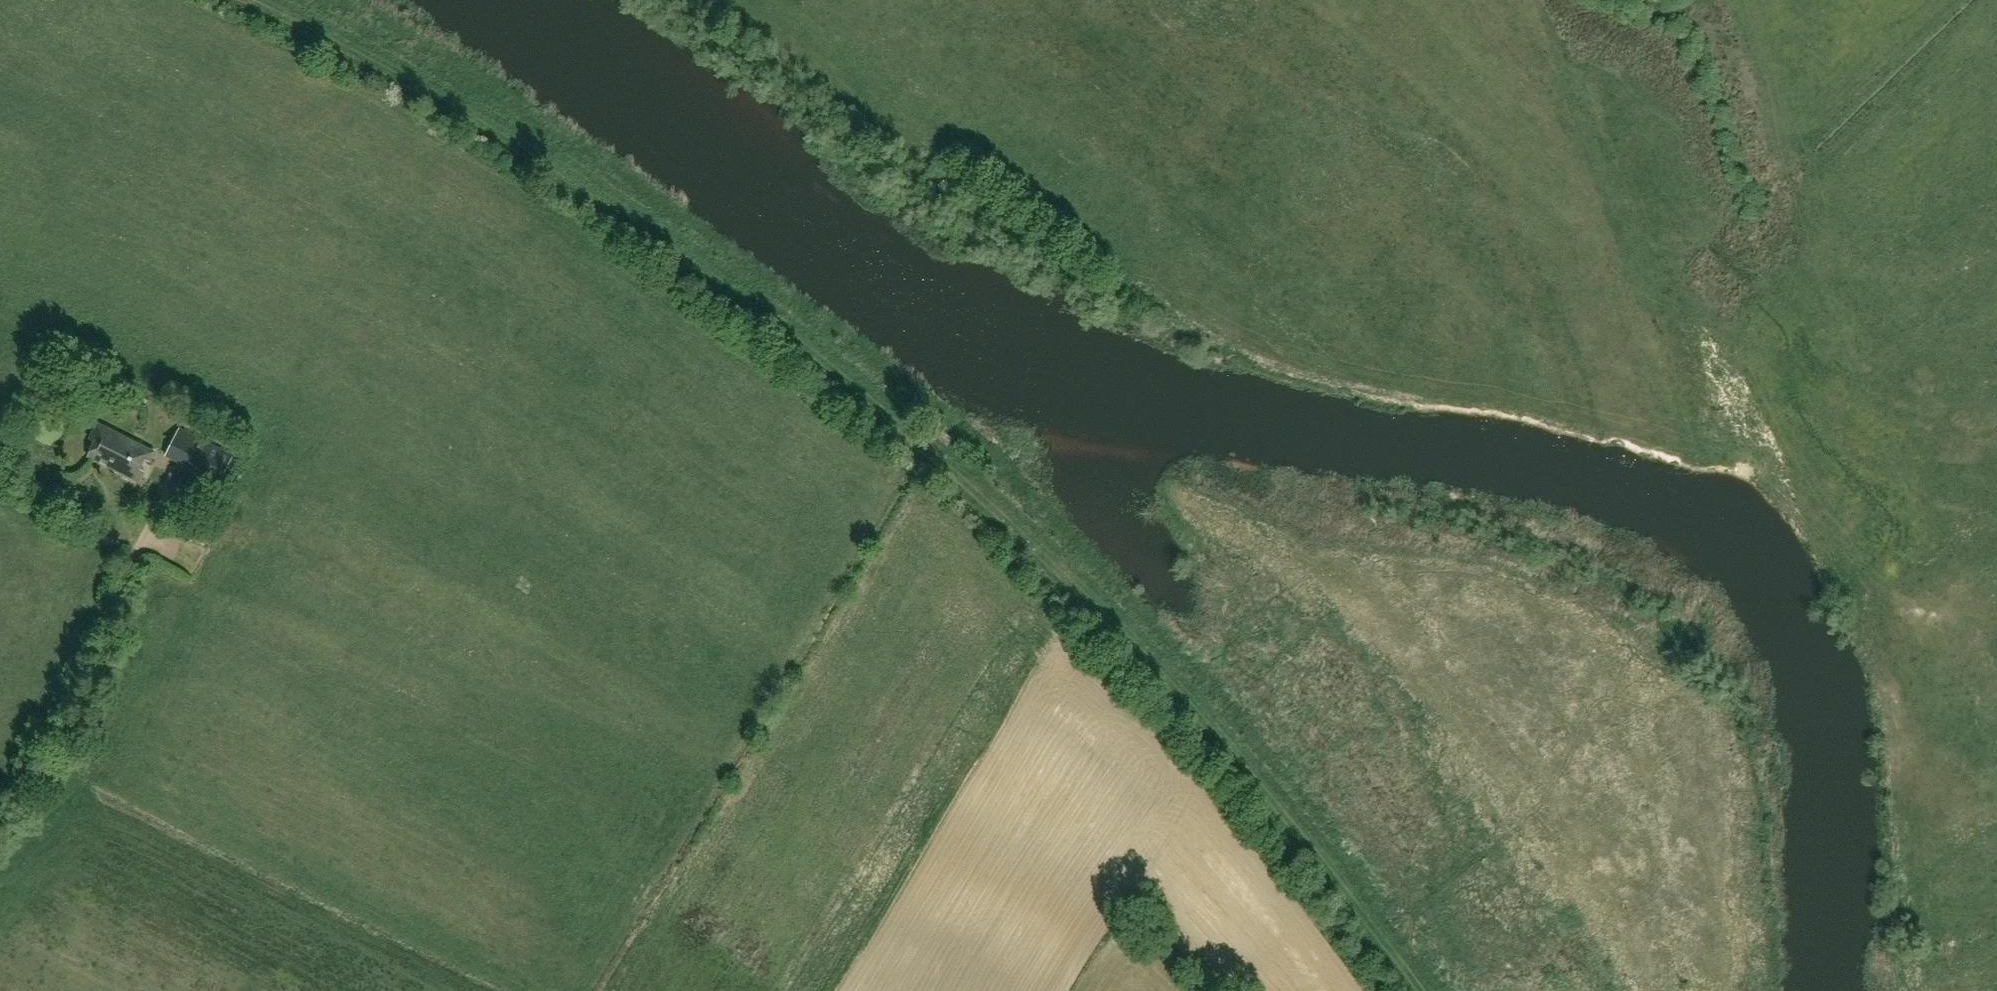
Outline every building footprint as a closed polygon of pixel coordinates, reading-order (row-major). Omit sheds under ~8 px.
[(156,453),(98,423),(90,440),(96,443),(89,457),(140,484),(146,472),(142,470),(146,461),(151,463),(156,453)] [(234,454),(194,435),(181,460),(199,469),(196,474),(219,485),(234,454)]
